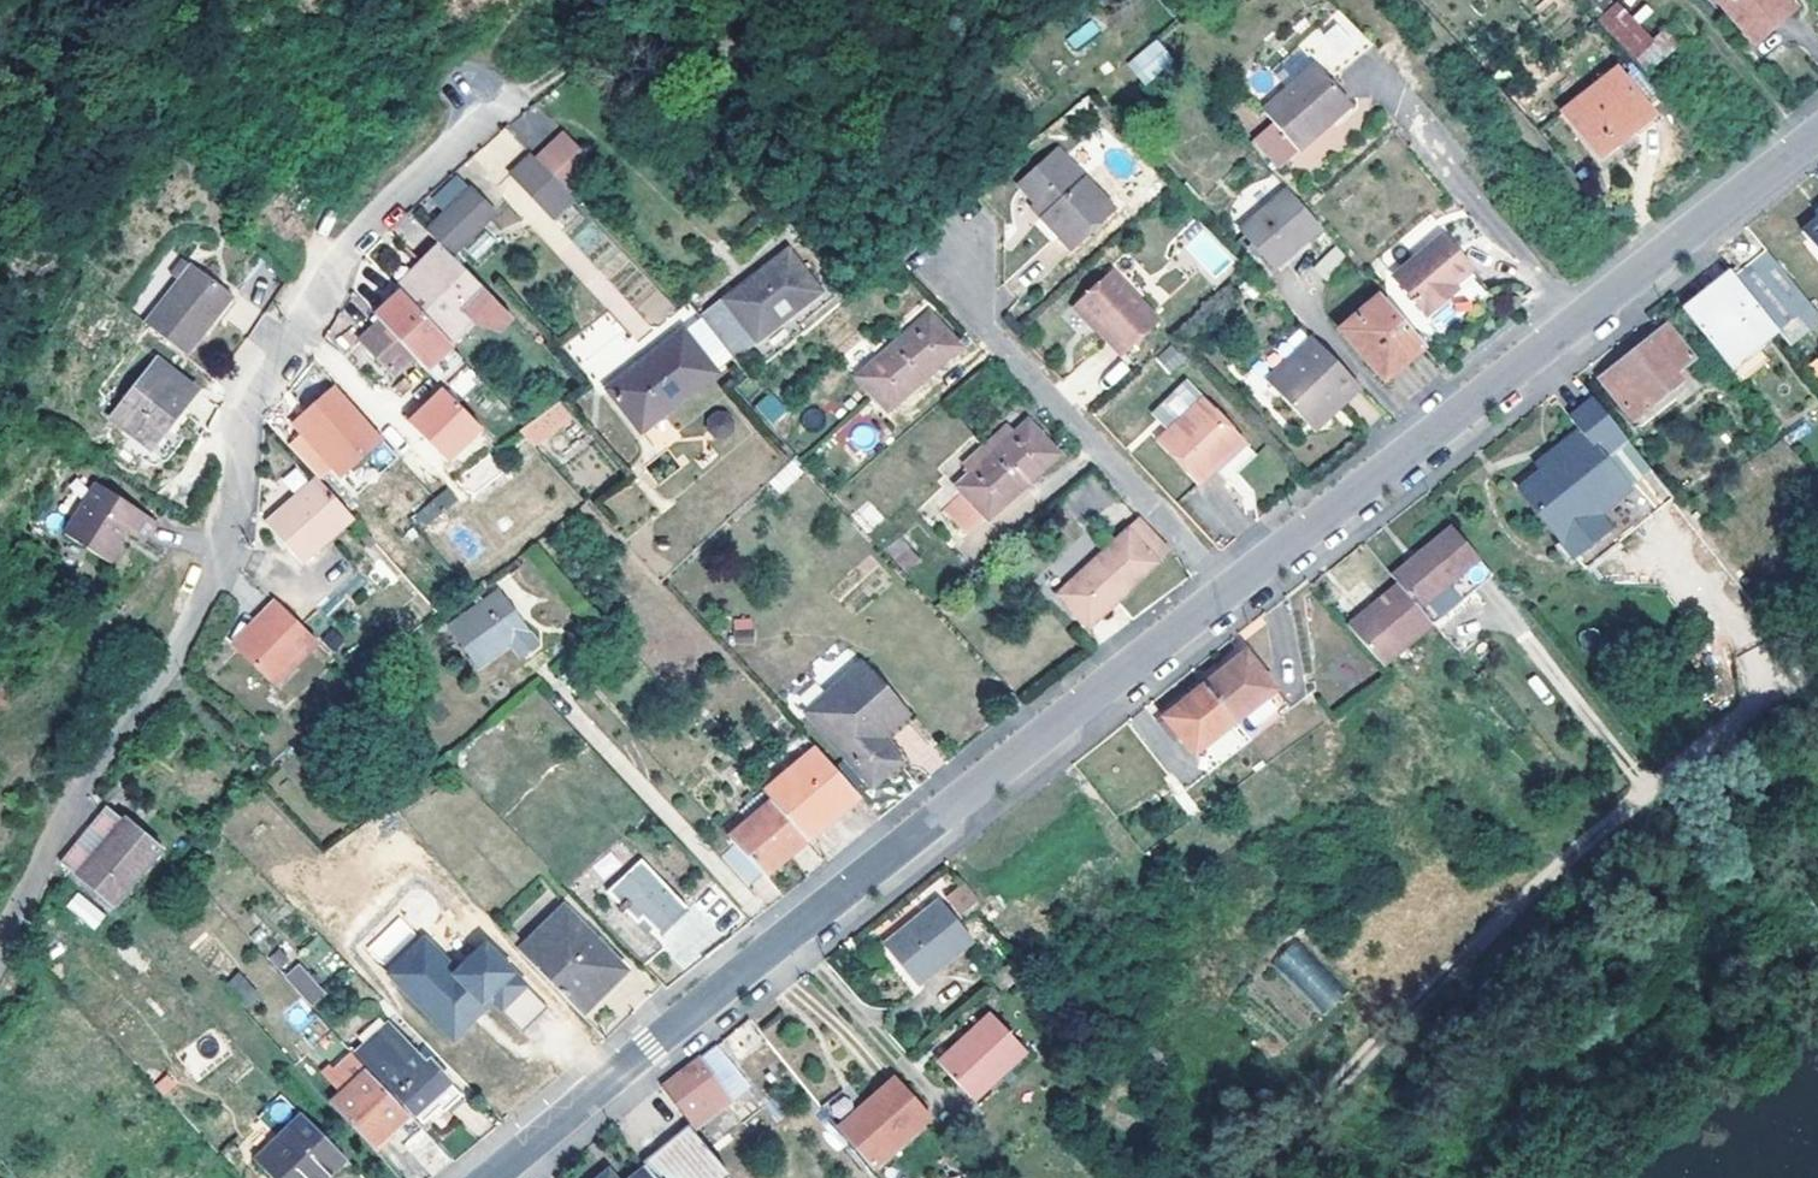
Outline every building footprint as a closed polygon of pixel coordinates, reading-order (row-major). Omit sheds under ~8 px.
[(1745,0),(1716,0),(1728,14),(1732,10),(1745,0)] [(1781,0),(1745,0),(1732,10),(1728,14),(1755,44),(1791,11),(1781,0)] [(1633,59),(1654,39),(1616,1),(1596,20),(1633,59)] [(1341,5),(1336,10),(1368,46),(1373,42),(1341,5)] [(1368,46),(1336,10),(1310,34),(1341,71),(1368,46)] [(1092,21),(1066,38),(1073,49),(1099,33),(1092,21)] [(1663,34),(1636,57),(1648,71),(1674,48),(1663,34)] [(1152,46),(1130,65),(1146,85),(1168,65),(1152,46)] [(1295,77),(1309,60),(1293,48),(1280,66),(1295,77)] [(1315,65),(1351,105),(1353,103),(1317,63),(1315,65)] [(1302,148),(1351,105),(1315,65),(1265,109),(1302,148)] [(1618,73),(1564,114),(1599,160),(1651,119),(1618,73)] [(1276,163),(1294,148),(1271,125),(1255,139),(1276,163)] [(560,134),(590,164),(592,162),(562,132),(560,134)] [(590,164),(560,134),(533,161),(564,192),(590,164)] [(1061,148),(1022,183),(1038,202),(1048,213),(1042,218),(1073,252),(1118,211),(1061,148)] [(549,217),(569,198),(564,192),(533,161),(527,156),(508,174),(549,217)] [(1302,203),(1288,189),(1241,231),(1274,269),(1322,229),(1302,203)] [(451,210),(475,231),(491,215),(469,193),(451,210)] [(1032,207),(1042,218),(1048,213),(1038,202),(1032,207)] [(450,257),(475,231),(451,210),(426,235),(440,248),(450,257)] [(1441,332),(1451,325),(1488,290),(1440,237),(1402,270),(1393,278),(1441,332)] [(1315,269),(1328,278),(1344,254),(1331,245),(1315,269)] [(450,257),(440,248),(421,266),(424,272),(421,274),(468,323),(493,298),(450,257)] [(733,298),(762,337),(824,291),(794,251),(733,298)] [(144,325),(182,355),(227,298),(190,268),(144,325)] [(1112,270),(1074,303),(1120,354),(1158,321),(1112,270)] [(446,346),(468,323),(421,274),(399,296),(446,346)] [(1755,349),(1777,333),(1732,276),(1685,315),(1718,356),(1740,384),(1766,364),(1755,349)] [(446,346),(399,296),(375,320),(381,327),(413,362),(427,375),(451,352),(446,346)] [(1340,334),(1383,383),(1425,348),(1381,297),(1340,334)] [(515,320),(493,298),(468,323),(477,331),(503,333),(515,320)] [(733,298),(711,314),(742,354),(762,337),(733,298)] [(706,315),(688,330),(722,369),(740,355),(706,315)] [(893,348),(922,381),(958,351),(928,318),(893,348)] [(366,340),(399,374),(413,362),(381,327),(366,340)] [(617,391),(651,430),(722,369),(688,330),(617,391)] [(1602,382),(1635,425),(1699,371),(1666,331),(1602,382)] [(394,380),(399,374),(366,340),(360,345),(394,380)] [(1169,373),(1186,360),(1173,343),(1156,356),(1169,373)] [(1319,349),(1314,343),(1298,357),(1302,363),(1319,349)] [(888,410),(922,381),(893,348),(858,377),(888,410)] [(1321,350),(1319,349),(1302,363),(1298,357),(1268,385),(1307,426),(1336,400),(1341,405),(1358,390),(1321,350)] [(143,380),(181,410),(195,393),(156,364),(143,380)] [(465,367),(448,384),(460,397),(478,380),(465,367)] [(149,450),(181,410),(143,380),(110,419),(149,450)] [(406,419),(450,463),(484,429),(441,385),(406,419)] [(392,454),(333,388),(315,404),(310,398),(303,404),(309,409),(302,416),(361,481),(392,454)] [(771,392),(753,407),(769,426),(787,412),(771,392)] [(558,400),(520,431),(535,449),(573,419),(558,400)] [(1336,400),(1307,426),(1312,432),(1341,405),(1336,400)] [(1556,538),(1568,529),(1606,501),(1634,536),(1639,533),(1676,504),(1622,436),(1595,403),(1574,422),(1583,435),(1570,446),(1559,454),(1564,461),(1546,476),(1534,484),(1522,493),(1540,517),(1556,538)] [(1246,448),(1205,404),(1158,445),(1198,490),(1246,448)] [(736,427),(721,409),(704,423),(719,441),(736,427)] [(1022,488),(1055,456),(1028,425),(1014,438),(1005,429),(984,448),(992,457),(1022,488)] [(1022,488),(992,457),(984,448),(964,467),(971,476),(958,488),(962,493),(943,509),(965,535),(984,518),(986,521),(1022,488)] [(457,474),(471,496),(504,475),(489,453),(457,474)] [(1564,461),(1559,454),(1540,469),(1546,476),(1564,461)] [(782,491),(802,472),(792,462),(772,481),(782,491)] [(150,525),(94,481),(59,529),(101,562),(115,545),(110,542),(120,528),(137,541),(150,525)] [(349,519),(315,481),(263,530),(298,566),(349,519)] [(523,518),(514,506),(480,533),(470,521),(461,509),(446,491),(419,514),(464,566),(523,518)] [(1596,565),(1634,536),(1606,501),(1568,529),(1596,565)] [(461,509),(470,521),(478,515),(469,504),(461,509)] [(1169,556),(1139,524),(1127,533),(1157,567),(1169,556)] [(1397,586),(1419,613),(1431,627),(1490,580),(1480,566),(1451,529),(1391,577),(1397,586)] [(1596,565),(1568,529),(1556,538),(1585,573),(1596,565)] [(1127,533),(1091,564),(1122,598),(1157,567),(1127,533)] [(889,552),(902,569),(918,556),(906,537),(889,552)] [(907,575),(922,562),(918,556),(902,569),(907,575)] [(1122,598),(1091,564),(1056,596),(1087,629),(1122,598)] [(1431,627),(1419,613),(1397,586),(1373,606),(1347,627),(1370,655),(1381,667),(1407,647),(1431,627)] [(445,636),(479,675),(508,651),(518,663),(534,648),(493,598),(445,636)] [(239,655),(273,689),(315,647),(275,608),(259,623),(263,628),(239,655)] [(734,640),(751,640),(751,618),(734,618),(734,640)] [(1750,694),(1776,683),(1760,647),(1734,659),(1750,694)] [(1203,687),(1246,742),(1286,711),(1245,657),(1203,687)] [(860,668),(843,683),(886,730),(901,715),(860,668)] [(886,730),(843,683),(806,715),(869,786),(895,765),(874,739),(886,730)] [(1205,773),(1246,742),(1203,687),(1162,719),(1205,773)] [(817,749),(764,793),(774,804),(804,843),(856,800),(817,749)] [(737,849),(764,879),(804,843),(774,804),(730,841),(737,849)] [(60,864),(70,873),(78,878),(124,824),(106,809),(60,864)] [(111,907),(157,852),(124,824),(78,878),(111,907)] [(764,879),(737,849),(723,860),(749,890),(764,879)] [(637,859),(606,891),(621,905),(618,908),(622,913),(625,910),(638,923),(643,920),(661,938),(689,912),(637,859)] [(975,903),(961,887),(948,898),(961,915),(975,903)] [(96,929),(106,913),(76,893),(65,908),(96,929)] [(885,950),(915,989),(969,943),(939,905),(885,950)] [(518,953),(579,1015),(622,971),(562,911),(518,953)] [(366,945),(377,960),(413,934),(402,919),(366,945)] [(427,932),(385,965),(448,1044),(497,1005),(518,1031),(547,1009),(490,937),(454,966),(427,932)] [(1292,941),(1271,964),(1327,1012),(1347,989),(1292,941)] [(284,976),(311,1004),(323,994),(294,966),(284,976)] [(238,971),(225,983),(247,1008),(260,997),(238,971)] [(941,1069),(972,1106),(1028,1058),(996,1022),(941,1069)] [(353,1056),(392,1100),(394,1098),(422,1126),(439,1110),(443,1114),(461,1097),(427,1061),(424,1064),(387,1026),(353,1056)] [(716,1048),(696,1064),(703,1074),(706,1073),(726,1105),(748,1090),(716,1048)] [(349,1055),(325,1077),(341,1094),(365,1073),(349,1055)] [(658,1090),(686,1126),(688,1130),(726,1105),(706,1073),(703,1074),(696,1064),(658,1090)] [(330,1105),(369,1149),(406,1115),(365,1073),(341,1094),(330,1105)] [(864,1113),(897,1086),(892,1080),(860,1108),(864,1113)] [(860,1108),(834,1131),(870,1174),(930,1123),(897,1086),(864,1113),(860,1108)] [(344,1163),(300,1117),(253,1161),(270,1177),(327,1177),(344,1163)] [(704,1151),(688,1130),(686,1126),(638,1162),(643,1169),(650,1177),(725,1177),(704,1151)] [(432,1177),(434,1177),(451,1163),(421,1129),(403,1145),(432,1177)] [(643,1169),(631,1177),(650,1177),(643,1169)]
